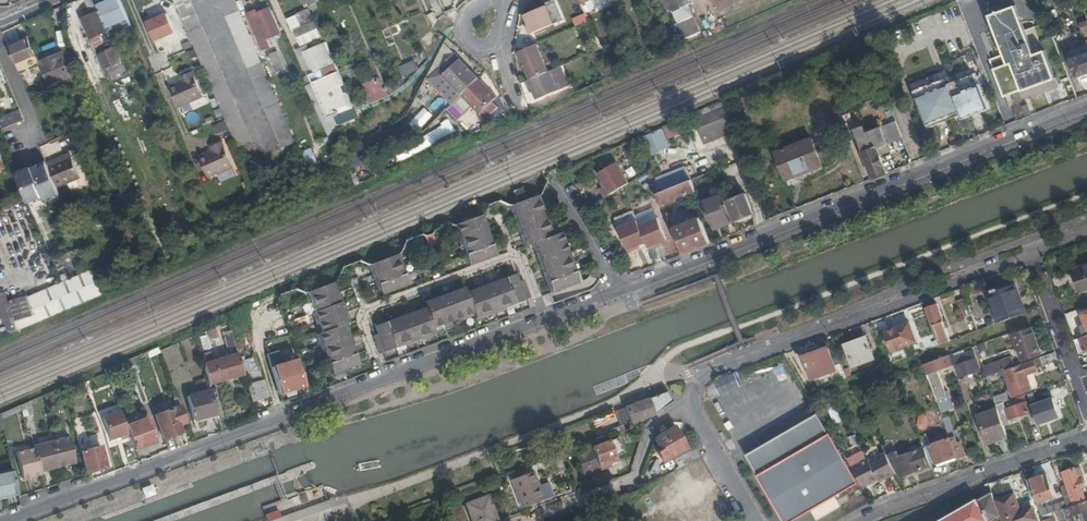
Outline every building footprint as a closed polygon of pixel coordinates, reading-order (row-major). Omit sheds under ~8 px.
[(90,12),(91,11),(92,14),(89,15),(82,18),(90,38),(108,31),(99,11),(100,10),(97,3),(96,0),(85,0),(90,12)] [(131,26),(120,0),(104,0),(97,3),(100,10),(111,34),(131,26)] [(287,145),(225,0),(219,0),(282,147),(287,145)] [(295,142),(292,135),(239,11),(234,0),(225,0),(287,145),(295,142)] [(689,0),(668,0),(672,9),(689,1),(689,0)] [(718,9),(739,0),(714,0),(718,9)] [(185,27),(174,1),(165,5),(176,31),(185,27)] [(1054,35),(1048,20),(1025,29),(1015,2),(1008,5),(1009,7),(1000,10),(997,4),(989,7),(991,14),(990,14),(1004,53),(995,56),(999,66),(994,68),(1004,96),(1023,89),(1023,90),(1056,77),(1041,39),(1054,35)] [(529,34),(554,24),(546,5),(524,14),(529,25),(526,26),(529,34)] [(269,39),(282,34),(270,9),(259,14),(256,7),(248,10),(264,50),(272,47),(269,39)] [(301,28),(317,22),(311,8),(310,7),(295,14),(301,28)] [(433,12),(427,15),(432,27),(437,20),(433,12)] [(699,28),(692,13),(678,20),(684,35),(699,28)] [(147,23),(155,42),(175,33),(167,14),(147,23)] [(293,32),(301,28),(295,14),(286,17),(293,32)] [(35,55),(28,39),(8,47),(15,64),(35,55)] [(344,112),(354,108),(353,105),(326,43),(303,53),(313,74),(309,76),(329,119),(334,117),(336,123),(344,112)] [(536,44),(517,52),(528,79),(547,71),(536,44)] [(110,76),(126,69),(116,46),(100,53),(110,76)] [(38,63),(48,86),(71,76),(74,83),(79,81),(66,51),(38,63)] [(284,69),(276,52),(269,55),(277,73),(284,69)] [(100,53),(97,54),(107,77),(110,76),(100,53)] [(1070,59),(1077,77),(1086,74),(1086,53),(1070,59)] [(443,76),(461,95),(478,79),(454,54),(441,67),(447,72),(445,74),(443,76)] [(990,58),(994,68),(999,66),(995,56),(990,58)] [(415,60),(399,68),(403,77),(420,70),(415,60)] [(443,76),(445,74),(439,68),(428,79),(453,104),(461,95),(443,76)] [(528,79),(524,81),(527,89),(530,88),(535,99),(557,89),(549,70),(547,71),(528,79)] [(949,83),(965,118),(990,108),(976,73),(974,74),(973,71),(967,73),(966,72),(963,73),(963,74),(959,76),(958,75),(955,76),(956,77),(951,79),(952,81),(949,83)] [(182,82),(169,88),(179,109),(203,98),(192,72),(180,78),(182,82)] [(943,106),(948,119),(961,114),(963,119),(965,118),(949,83),(952,81),(951,79),(949,80),(948,76),(930,84),(939,107),(943,106)] [(478,79),(461,95),(484,119),(497,107),(491,102),(496,97),(478,79)] [(368,80),(360,82),(369,103),(376,99),(368,80)] [(928,128),(948,119),(943,106),(939,107),(930,84),(913,91),(928,128)] [(735,130),(727,106),(694,120),(704,143),(735,130)] [(220,107),(215,110),(218,118),(224,116),(220,107)] [(25,123),(20,111),(0,120),(0,133),(25,123)] [(663,127),(669,140),(686,132),(681,119),(663,127)] [(873,178),(886,173),(876,148),(902,138),(896,121),(865,133),(863,126),(854,130),(863,152),(862,152),(873,178)] [(227,130),(224,122),(213,127),(217,134),(227,130)] [(65,125),(53,129),(56,135),(67,131),(65,125)] [(668,147),(660,127),(642,135),(650,154),(668,147)] [(619,152),(639,143),(637,139),(617,147),(619,152)] [(820,164),(810,139),(775,153),(785,178),(820,164)] [(208,178),(216,174),(231,168),(233,167),(223,142),(210,147),(212,151),(199,157),(208,178)] [(49,171),(57,190),(80,180),(70,157),(48,167),(49,171)] [(616,161),(598,172),(605,184),(599,188),(604,196),(628,182),(616,161)] [(49,171),(48,167),(46,164),(33,169),(36,176),(49,171)] [(231,168),(216,174),(220,183),(235,177),(231,168)] [(686,168),(652,182),(657,193),(691,180),(686,168)] [(25,192),(31,205),(59,194),(57,190),(49,171),(36,176),(33,169),(18,176),(25,192)] [(657,193),(661,205),(696,191),(691,180),(657,193)] [(136,204),(131,192),(117,198),(122,210),(136,204)] [(745,193),(728,200),(735,220),(753,213),(745,193)] [(713,227),(733,219),(723,194),(703,202),(713,227)] [(538,195),(535,196),(551,234),(554,233),(538,195)] [(552,292),(580,281),(559,231),(554,233),(551,234),(535,196),(507,208),(524,246),(531,243),(552,292)] [(658,217),(639,224),(646,242),(649,250),(657,246),(656,244),(667,239),(658,217)] [(685,253),(710,243),(700,217),(675,227),(685,253)] [(483,222),(481,219),(456,229),(473,268),(498,257),(496,254),(499,253),(494,240),(491,241),(488,234),(490,233),(485,220),(483,222)] [(637,219),(618,226),(628,252),(636,248),(635,246),(646,242),(639,224),(637,219)] [(473,268),(456,229),(453,231),(470,269),(473,268)] [(559,231),(580,281),(582,280),(562,230),(559,231)] [(435,234),(424,235),(425,246),(435,246),(435,234)] [(62,248),(57,237),(49,241),(54,252),(62,248)] [(399,262),(411,291),(413,290),(401,261),(399,262)] [(383,303),(411,291),(399,262),(370,274),(383,303)] [(1081,294),(1086,292),(1086,266),(1074,271),(1081,294)] [(46,319),(101,295),(91,272),(40,295),(46,319)] [(383,333),(379,334),(383,342),(378,344),(383,357),(438,334),(436,329),(476,313),(478,318),(532,296),(527,282),(522,284),(518,277),(515,278),(514,276),(502,281),(503,283),(496,286),(495,284),(482,289),(483,292),(476,295),(475,292),(468,295),(466,289),(425,306),(428,311),(421,314),(422,317),(415,320),(414,317),(401,322),(402,325),(395,328),(394,325),(382,330),(383,333)] [(1001,322),(1026,313),(1015,284),(988,294),(999,323),(1001,322)] [(338,371),(342,382),(369,371),(351,331),(355,329),(339,290),(312,302),(328,341),(325,342),(338,371)] [(40,322),(46,319),(40,295),(28,300),(26,295),(6,301),(4,291),(0,292),(0,339),(40,322)] [(974,321),(966,298),(958,302),(966,324),(974,321)] [(328,341),(312,302),(309,303),(325,342),(328,341)] [(941,339),(942,343),(950,340),(937,305),(928,308),(937,332),(935,333),(938,340),(941,339)] [(884,331),(892,351),(917,342),(909,321),(884,331)] [(219,349),(213,328),(207,330),(213,351),(219,349)] [(1025,328),(1013,332),(1023,360),(1042,354),(1032,328),(1026,330),(1025,328)] [(237,354),(231,333),(225,335),(231,356),(237,354)] [(847,346),(854,366),(875,359),(868,339),(847,346)] [(335,372),(338,371),(325,342),(323,343),(335,372)] [(829,351),(805,359),(812,380),(837,371),(829,351)] [(953,354),(950,355),(953,364),(956,363),(961,377),(981,370),(973,351),(954,358),(953,354)] [(209,352),(201,354),(203,364),(212,362),(209,352)] [(1044,366),(1058,361),(1055,352),(1041,357),(1044,366)] [(203,364),(208,384),(243,374),(240,364),(237,354),(231,356),(212,362),(203,364)] [(950,355),(924,365),(937,401),(948,396),(938,370),(953,364),(950,355)] [(1036,369),(1044,366),(1041,357),(1033,360),(1036,369)] [(994,365),(997,373),(1003,371),(1015,366),(1012,358),(994,365)] [(137,365),(135,359),(126,363),(129,368),(137,365)] [(246,386),(262,381),(256,359),(240,364),(243,374),(246,386)] [(270,368),(278,393),(305,386),(303,377),(297,360),(270,368)] [(1015,366),(1003,371),(1013,396),(1032,390),(1027,377),(1025,373),(1028,372),(1036,369),(1033,360),(1015,366)] [(129,368),(126,363),(114,368),(104,373),(106,378),(129,368)] [(953,364),(958,378),(961,377),(956,363),(953,364)] [(984,368),(987,377),(994,374),(997,373),(994,365),(984,368)] [(721,396),(741,387),(735,373),(714,382),(721,396)] [(712,411),(723,430),(735,424),(732,419),(776,393),(784,389),(776,374),(739,395),(712,411)] [(311,375),(303,377),(305,386),(313,383),(311,375)] [(959,381),(964,394),(969,392),(964,379),(959,381)] [(246,386),(251,402),(267,397),(262,381),(246,386)] [(278,393),(280,401),(307,393),(305,386),(278,393)] [(193,420),(216,414),(210,391),(187,397),(193,420)] [(617,428),(654,414),(672,402),(669,398),(666,393),(612,413),(617,428)] [(997,405),(998,409),(1004,426),(1011,423),(1010,419),(1030,412),(1024,396),(1012,401),(1014,406),(1009,408),(1008,405),(1005,406),(1003,403),(997,405)] [(1053,399),(1032,406),(1039,425),(1060,417),(1053,399)] [(179,425),(186,422),(180,405),(155,415),(164,439),(182,432),(179,425)] [(844,421),(838,405),(829,409),(835,425),(844,421)] [(989,442),(1008,436),(1004,426),(998,409),(979,415),(989,442)] [(124,426),(119,412),(101,418),(109,441),(118,436),(120,440),(128,437),(124,426)] [(916,417),(921,430),(931,426),(926,413),(916,417)] [(818,415),(762,447),(747,456),(776,505),(786,520),(792,520),(811,510),(817,520),(818,520),(851,502),(847,495),(838,501),(835,496),(858,482),(826,427),(818,415)] [(925,448),(932,465),(938,463),(939,467),(950,463),(948,459),(956,457),(950,439),(951,438),(948,429),(944,419),(943,416),(939,418),(941,424),(947,439),(931,445),(931,446),(925,448)] [(951,438),(958,460),(967,456),(961,441),(958,442),(949,417),(944,419),(948,429),(951,438)] [(128,437),(133,451),(155,443),(146,419),(124,426),(128,437)] [(657,453),(662,463),(685,450),(672,428),(657,436),(655,440),(657,444),(659,444),(662,449),(657,453)] [(610,436),(608,431),(597,435),(599,440),(610,436)] [(51,442),(58,468),(74,464),(67,437),(51,442)] [(76,439),(85,473),(106,468),(100,447),(85,450),(83,443),(85,443),(83,437),(76,439)] [(40,473),(58,468),(51,442),(33,447),(34,449),(40,473)] [(607,443),(575,454),(581,472),(614,461),(607,443)] [(897,474),(899,477),(932,466),(932,465),(925,448),(899,457),(897,451),(887,455),(897,474)] [(23,481),(40,476),(40,473),(34,449),(16,454),(23,481)] [(850,465),(861,483),(878,477),(880,480),(897,474),(887,455),(887,454),(869,460),(867,458),(850,464),(850,465)] [(559,455),(552,458),(558,473),(565,470),(559,455)] [(1079,467),(1075,469),(1079,481),(1083,479),(1079,467)] [(1062,487),(1067,502),(1069,507),(1073,505),(1086,501),(1086,496),(1085,497),(1082,489),(1086,487),(1083,479),(1079,481),(1075,469),(1064,473),(1068,485),(1062,487)] [(18,496),(13,472),(0,474),(0,500),(18,496)] [(511,480),(521,508),(543,500),(533,472),(511,480)] [(589,479),(593,487),(605,482),(603,474),(589,479)] [(645,486),(654,481),(651,475),(642,480),(645,486)] [(1046,475),(1029,481),(1038,508),(1041,516),(1064,509),(1069,507),(1067,502),(1048,508),(1044,510),(1041,502),(1046,501),(1055,498),(1046,475)] [(154,494),(152,487),(143,491),(145,498),(154,494)] [(329,499),(325,492),(313,496),(316,504),(329,499)] [(992,493),(978,501),(977,499),(938,520),(997,520),(996,518),(1000,515),(1000,514),(995,501),(992,493)] [(995,501),(1000,514),(1000,515),(1002,520),(1007,518),(1008,520),(1031,520),(1037,519),(1033,508),(1021,512),(1014,494),(995,501)] [(488,496),(466,505),(472,520),(497,520),(488,496)] [(1064,509),(1067,519),(1080,514),(1082,520),(1086,520),(1086,501),(1073,505),(1069,507),(1064,509)]
